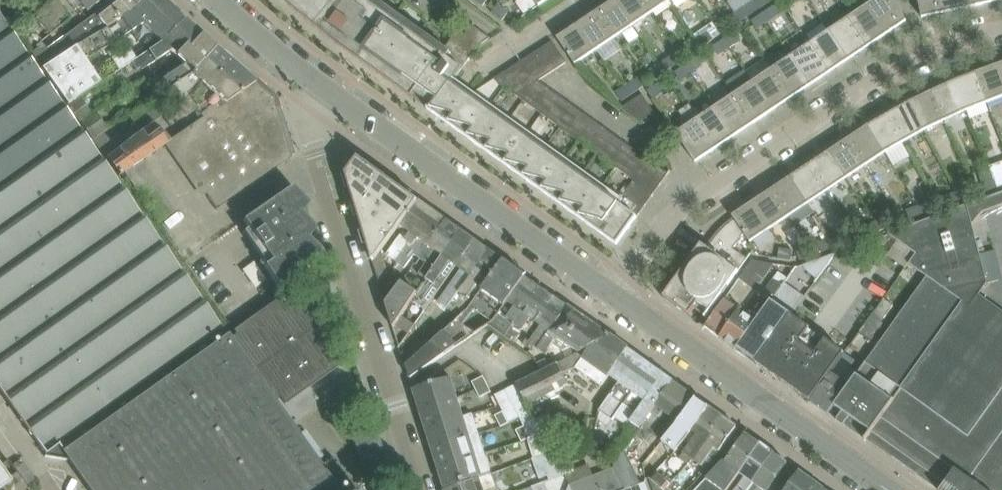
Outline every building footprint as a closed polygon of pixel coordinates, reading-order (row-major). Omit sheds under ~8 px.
[(46,28),(69,13),(58,0),(52,0),(35,14),(46,28)] [(112,27),(128,16),(142,0),(118,0),(89,20),(49,48),(37,56),(46,69),(82,46),(112,27)] [(81,4),(89,13),(104,0),(87,0),(81,4)] [(186,20),(184,18),(166,0),(142,0),(128,16),(112,27),(82,46),(90,58),(133,30),(143,41),(152,32),(163,44),(186,20)] [(431,104),(427,109),(438,116),(617,245),(668,173),(539,80),(566,62),(553,41),(494,79),(634,180),(617,203),(468,96),(465,93),(458,88),(455,86),(451,84),(462,68),(470,57),(478,46),(490,38),(473,25),(474,23),(473,23),(471,26),(465,35),(458,30),(445,48),(379,0),(283,0),(291,7),(338,45),(413,99),(414,98),(412,96),(415,93),(431,104)] [(596,12),(613,38),(632,25),(615,0),(614,0),(596,12)] [(632,25),(652,13),(643,0),(615,0),(632,25)] [(652,13),(670,0),(643,0),(652,13)] [(754,0),(738,11),(743,19),(760,8),(754,0)] [(771,1),(771,0),(754,0),(760,8),(771,1)] [(887,33),(906,21),(892,0),(874,0),(868,5),(887,33)] [(922,17),(944,12),(942,0),(918,0),(922,17)] [(967,7),(965,0),(942,0),(944,12),(967,7)] [(3,15),(13,27),(27,15),(17,4),(3,15)] [(495,8),(492,12),(502,20),(505,17),(508,12),(497,4),(495,8)] [(849,17),(868,46),(887,33),(868,5),(849,17)] [(774,6),(763,13),(768,21),(779,14),(774,6)] [(732,27),(743,19),(738,11),(727,19),(732,27)] [(596,12),(577,25),(594,51),(613,38),(596,12)] [(73,18),(69,13),(46,28),(52,35),(73,18)] [(757,29),(768,21),(763,13),(752,21),(757,29)] [(3,393),(12,405),(20,418),(40,446),(43,450),(46,453),(222,329),(196,293),(152,229),(31,61),(12,34),(10,30),(0,17),(0,389),(3,393)] [(829,30),(849,59),(868,46),(849,17),(829,30)] [(181,59),(203,36),(201,34),(198,31),(186,20),(163,44),(135,62),(140,70),(143,68),(145,70),(173,52),(179,58),(181,59)] [(713,21),(694,34),(697,39),(702,47),(722,34),(713,21)] [(557,38),(575,64),(594,51),(577,25),(557,38)] [(810,43),(830,72),(849,59),(829,30),(810,43)] [(736,31),(724,39),(730,47),(741,39),(736,31)] [(194,71),(216,47),(203,36),(181,59),(188,66),(194,71)] [(733,46),(744,68),(759,60),(748,38),(733,46)] [(691,54),(702,47),(697,39),(686,46),(691,54)] [(719,54),(730,47),(724,39),(713,46),(719,54)] [(31,48),(37,56),(49,48),(44,41),(43,40),(31,48)] [(791,56),(810,85),(830,72),(810,43),(791,56)] [(82,46),(46,69),(71,104),(81,98),(105,82),(90,58),(82,46)] [(115,46),(107,51),(110,56),(119,51),(115,46)] [(232,61),(216,47),(194,71),(197,73),(171,92),(181,106),(168,115),(158,100),(110,132),(97,141),(123,176),(170,144),(173,142),(167,133),(196,112),(201,119),(256,82),(254,80),(253,80),(232,61)] [(672,55),(661,62),(667,70),(678,63),(672,55)] [(772,69),(791,98),(810,85),(791,56),(772,69)] [(697,57),(686,64),(692,72),(703,65),(697,57)] [(655,78),(667,70),(661,62),(650,70),(655,78)] [(681,80),(692,72),(686,64),(675,72),(681,80)] [(999,64),(977,72),(990,101),(1001,96),(1001,71),(999,64)] [(194,71),(188,66),(164,82),(171,92),(197,73),(194,71)] [(753,82),(772,110),(791,98),(772,69),(753,82)] [(968,109),(990,101),(977,72),(955,81),(968,109)] [(639,77),(628,85),(633,93),(644,85),(639,77)] [(966,110),(968,109),(955,81),(953,81),(934,91),(949,118),(966,110)] [(261,86),(256,82),(201,119),(202,120),(173,142),(170,144),(217,210),(273,170),(292,157),(278,112),(269,99),(261,86)] [(734,94),(753,123),(772,110),(753,82),(734,94)] [(647,91),(653,99),(664,91),(659,83),(647,91)] [(622,100),(633,93),(628,85),(617,92),(622,100)] [(928,128),(949,118),(934,91),(912,101),(928,128)] [(643,125),(656,115),(642,94),(625,106),(621,108),(643,125)] [(714,107),(734,136),(753,123),(734,94),(714,107)] [(71,104),(84,122),(93,116),(81,98),(71,104)] [(928,128),(912,101),(910,102),(891,112),(908,139),(924,130),(928,128)] [(688,125),(676,133),(684,144),(695,162),(715,149),(695,120),(699,118),(689,104),(686,106),(679,111),(688,125)] [(699,118),(695,120),(715,149),(734,136),(714,107),(699,118)] [(891,112),(871,124),(888,150),(895,162),(912,152),(905,140),(908,139),(891,112)] [(96,114),(93,116),(84,122),(97,141),(110,132),(96,114)] [(884,152),(888,150),(871,124),(868,125),(851,137),(868,163),(884,152)] [(868,163),(851,137),(831,150),(849,176),(868,163)] [(829,189),(849,176),(831,150),(812,163),(829,189)] [(346,174),(362,225),(373,260),(375,260),(381,251),(400,225),(401,226),(419,200),(394,182),(358,157),(346,174)] [(990,167),(992,171),(994,178),(998,187),(1001,185),(1001,162),(990,167)] [(829,189),(812,163),(792,176),(809,202),(829,189)] [(792,176),(772,189),(789,215),(795,224),(815,211),(809,202),(792,176)] [(998,187),(994,178),(982,182),(985,191),(998,187)] [(242,222),(243,223),(248,229),(265,254),(271,262),(264,267),(279,289),(321,259),(320,257),(319,257),(314,253),(318,249),(307,238),(313,233),(312,232),(311,232),(307,228),(311,224),(300,213),(306,208),(305,207),(302,209),(300,207),(298,205),(304,199),(300,195),(298,194),(291,187),(287,190),(242,222)] [(969,187),(956,192),(959,201),(972,196),(969,187)] [(769,227),(789,215),(772,189),(752,202),(769,227)] [(959,201),(956,192),(943,197),(947,206),(959,201)] [(967,205),(972,225),(983,212),(1001,205),(1001,192),(967,205)] [(887,196),(881,200),(888,212),(894,209),(887,196)] [(386,254),(397,262),(434,211),(419,200),(401,226),(404,228),(386,254)] [(932,201),(919,206),(922,215),(935,210),(932,201)] [(715,234),(734,247),(744,231),(750,240),(769,227),(752,202),(733,215),(734,217),(729,221),(724,225),(719,229),(717,232),(715,234)] [(908,264),(927,277),(961,303),(972,290),(979,295),(986,285),(988,284),(980,254),(972,225),(967,205),(888,234),(915,253),(908,264)] [(922,215),(919,206),(906,210),(910,219),(922,215)] [(415,254),(420,258),(447,221),(434,211),(397,262),(405,268),(415,254)] [(888,217),(875,222),(879,231),(891,226),(888,217)] [(427,279),(461,230),(447,221),(420,258),(426,262),(418,273),(427,279)] [(879,231),(875,222),(863,226),(866,236),(879,231)] [(456,266),(475,240),(461,230),(427,279),(417,293),(412,301),(425,310),(456,266)] [(663,297),(688,315),(689,316),(690,314),(694,309),(698,304),(708,311),(704,316),(705,317),(750,254),(751,254),(750,253),(746,257),(734,247),(715,234),(712,237),(710,240),(705,247),(701,244),(663,297)] [(844,234),(831,238),(834,247),(847,243),(844,234)] [(834,247),(831,238),(818,243),(822,252),(834,247)] [(439,302),(447,307),(454,300),(489,251),(475,240),(456,266),(462,270),(439,302)] [(800,260),(813,255),(809,246),(796,251),(798,256),(800,260)] [(793,250),(779,248),(778,258),(791,260),(792,256),(793,250)] [(980,254),(988,284),(1001,281),(1001,277),(995,250),(980,254)] [(379,282),(389,275),(381,251),(375,260),(373,260),(379,282)] [(485,286),(503,261),(489,251),(454,300),(447,307),(453,312),(459,316),(468,308),(471,305),(485,286)] [(803,267),(807,270),(818,278),(835,254),(802,266),(803,267)] [(494,319),(526,277),(503,261),(485,286),(471,305),(493,320),(494,319)] [(266,280),(259,271),(254,263),(243,270),(256,288),(266,280)] [(720,338),(736,349),(763,311),(787,278),(779,271),(761,295),(756,291),(752,298),(742,313),(740,312),(720,338)] [(387,305),(403,283),(404,281),(392,273),(389,275),(379,282),(387,305)] [(725,300),(705,327),(720,338),(740,312),(742,313),(752,298),(756,291),(765,280),(756,273),(747,285),(740,279),(725,300)] [(493,320),(488,324),(505,336),(540,287),(526,277),(494,319),(493,320)] [(979,295),(972,290),(961,303),(927,277),(858,374),(829,415),(865,440),(866,440),(933,486),(1001,390),(1001,311),(979,295)] [(394,328),(412,301),(417,293),(403,283),(387,305),(394,328)] [(234,332),(228,337),(270,395),(277,391),(285,402),(343,361),(290,286),(231,328),(234,332)] [(540,287),(505,336),(511,340),(516,333),(518,334),(522,329),(528,334),(536,322),(554,297),(540,287)] [(568,307),(554,297),(536,322),(541,326),(530,342),(538,348),(542,343),(540,342),(544,337),(546,338),(568,307)] [(884,298),(859,333),(871,341),(887,319),(885,318),(894,305),(884,298)] [(542,343),(538,348),(547,354),(554,344),(558,338),(569,347),(587,321),(568,307),(546,338),(544,337),(540,342),(542,343)] [(736,349),(736,350),(756,364),(784,326),(763,311),(736,349)] [(784,326),(756,364),(775,377),(810,402),(810,401),(845,353),(826,340),(815,354),(803,346),(799,343),(810,328),(791,315),(784,326)] [(406,365),(411,378),(420,372),(477,332),(458,317),(428,345),(422,350),(411,361),(406,365)] [(569,347),(577,353),(609,336),(587,321),(569,347)] [(415,324),(402,343),(408,347),(421,328),(415,324)] [(45,456),(56,458),(68,460),(69,459),(91,489),(354,489),(349,484),(344,476),(345,475),(341,469),(336,463),(333,458),(321,467),(316,460),(274,401),(270,395),(228,337),(222,329),(46,453),(45,456)] [(583,359),(614,380),(633,353),(609,336),(577,353),(578,353),(562,360),(542,371),(518,383),(528,405),(568,384),(562,373),(578,367),(583,359)] [(558,338),(554,344),(562,351),(569,347),(558,338)] [(639,427),(673,381),(633,353),(614,380),(619,383),(600,410),(612,419),(615,416),(628,426),(631,422),(639,427)] [(845,353),(810,401),(829,415),(858,374),(851,369),(856,361),(845,353)] [(476,389),(488,383),(484,376),(483,376),(472,381),(476,389)] [(428,384),(413,389),(420,409),(457,396),(451,377),(436,382),(428,384)] [(639,427),(634,434),(640,438),(646,443),(668,414),(679,421),(696,398),(673,381),(639,427)] [(480,397),(490,392),(492,391),(488,383),(476,389),(480,397)] [(933,486),(938,489),(1001,489),(1001,390),(933,486)] [(457,396),(420,409),(426,429),(464,417),(463,416),(457,396)] [(709,407),(696,398),(679,421),(661,440),(676,450),(685,441),(692,431),(709,407)] [(688,465),(693,458),(722,416),(709,407),(692,431),(697,434),(684,452),(679,459),(688,465)] [(499,421),(501,426),(509,422),(506,417),(504,411),(496,415),(499,421)] [(520,417),(524,426),(527,431),(530,437),(531,439),(534,437),(535,440),(543,436),(531,412),(520,417)] [(464,417),(426,429),(426,430),(432,448),(479,433),(473,413),(463,416),(464,417)] [(737,427),(722,416),(693,458),(707,469),(709,467),(721,451),(720,450),(737,427)] [(530,437),(527,431),(524,426),(516,429),(519,435),(522,441),(530,437)] [(479,433),(432,448),(437,463),(438,468),(485,453),(479,433)] [(739,473),(760,443),(745,433),(725,462),(723,460),(695,489),(727,489),(739,473)] [(640,438),(636,443),(642,448),(646,443),(640,438)] [(774,453),(760,443),(739,473),(745,476),(735,489),(748,489),(774,453)] [(524,461),(532,485),(545,481),(565,473),(553,450),(537,456),(524,461)] [(623,451),(614,465),(615,467),(625,489),(635,486),(639,485),(623,451)] [(485,453),(438,468),(443,484),(445,488),(446,489),(492,473),(485,453)] [(787,463),(787,462),(774,453),(748,489),(768,489),(787,463)] [(8,481),(14,477),(20,472),(14,465),(9,458),(3,462),(0,465),(0,470),(8,481)] [(26,462),(19,467),(31,485),(38,480),(26,462)] [(625,489),(615,467),(593,475),(590,465),(565,473),(570,483),(574,489),(625,489)] [(8,481),(0,470),(0,487),(8,481)] [(824,488),(799,471),(798,471),(785,489),(822,489),(824,488)] [(445,489),(493,489),(497,488),(492,473),(446,489),(445,489)] [(650,478),(654,489),(665,489),(667,488),(671,483),(659,473),(653,480),(650,478)] [(532,485),(524,489),(548,489),(545,481),(532,485)] [(646,482),(635,486),(625,489),(649,489),(646,482)]
